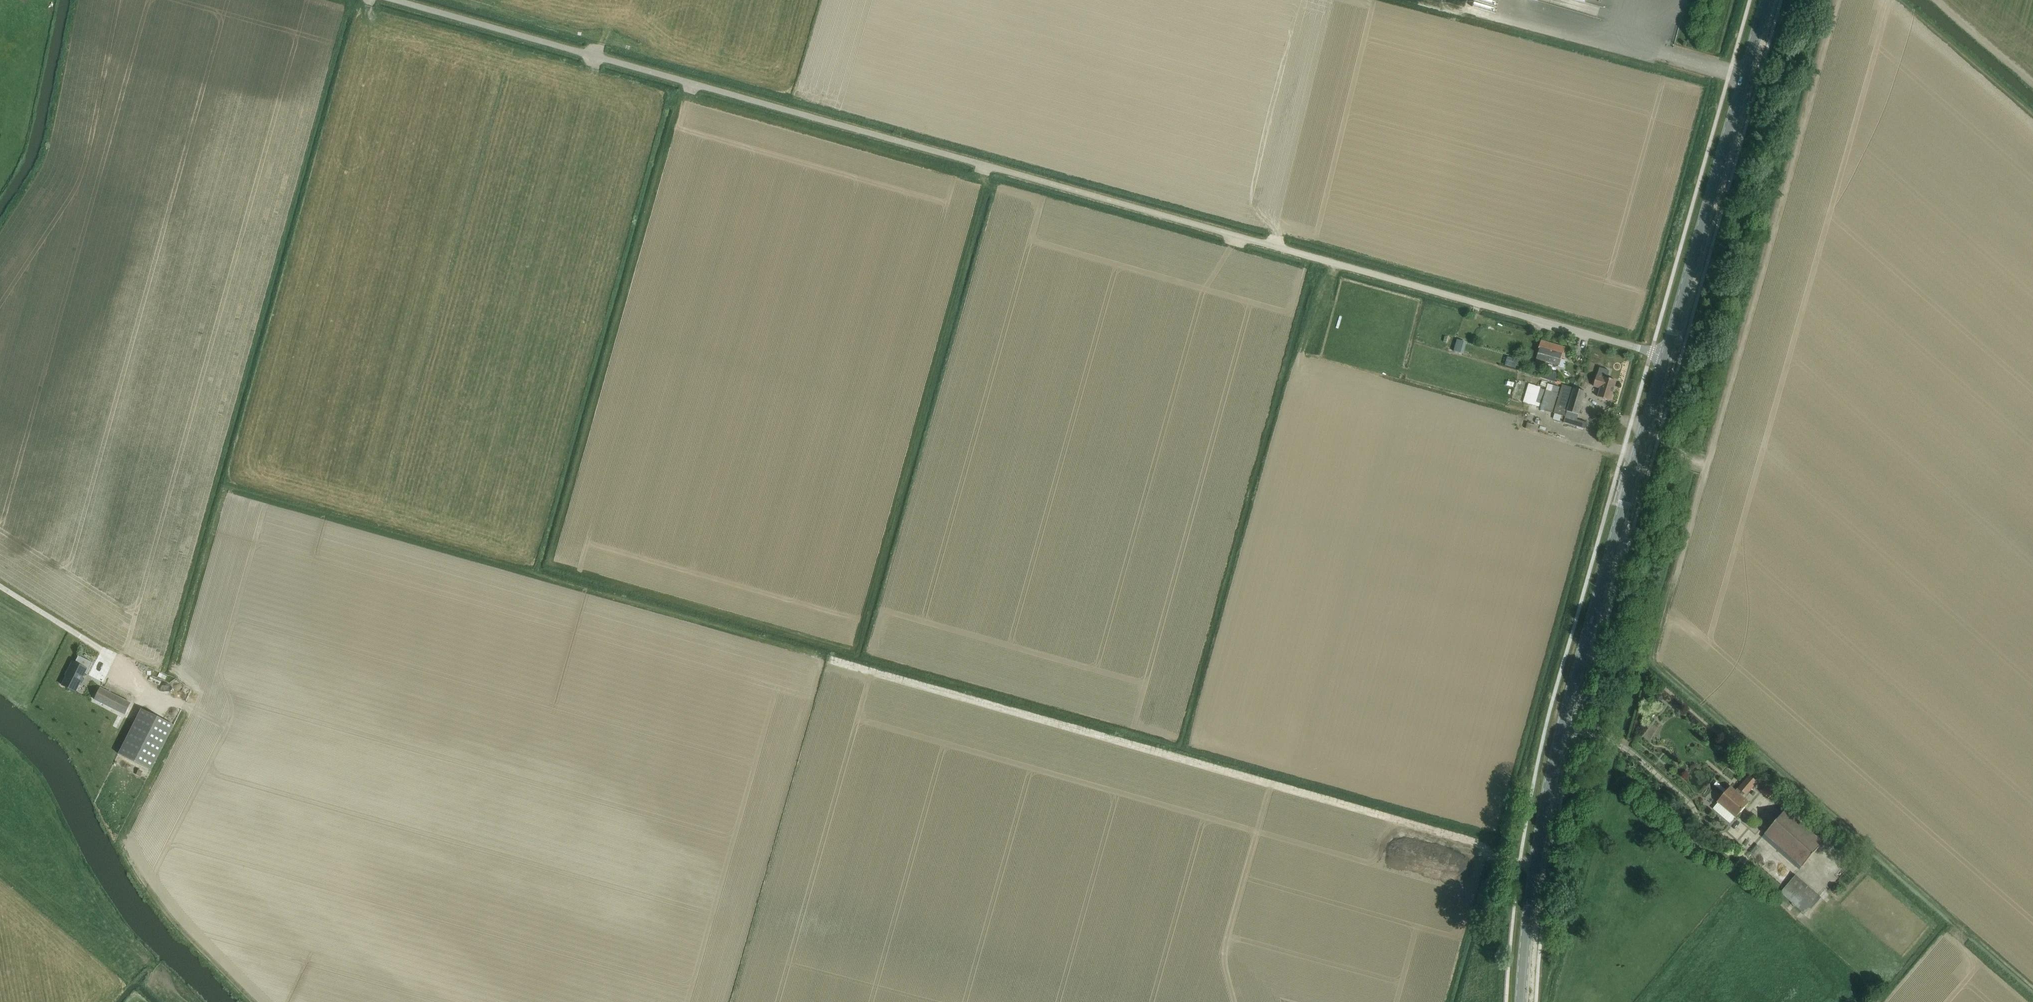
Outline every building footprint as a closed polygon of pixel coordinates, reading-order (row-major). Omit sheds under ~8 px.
[(1466,352),(1469,340),(1462,338),(1458,350),(1466,352)] [(1536,359),(1558,365),(1558,366),(1564,368),(1566,360),(1561,359),(1564,347),(1541,341),(1536,359)] [(1516,370),(1517,364),(1506,361),(1505,368),(1516,370)] [(1610,400),(1616,381),(1597,375),(1593,386),(1600,388),(1598,397),(1610,400)] [(1551,413),(1559,387),(1547,384),(1545,390),(1539,388),(1535,401),(1541,403),(1540,409),(1551,413)] [(1565,416),(1567,411),(1574,388),(1562,384),(1554,413),(1565,416)] [(1586,428),(1588,423),(1577,419),(1585,391),(1574,388),(1567,411),(1565,416),(1564,421),(1586,428)] [(68,670),(61,684),(76,691),(85,673),(87,674),(92,662),(78,655),(75,661),(72,660),(67,670),(68,670)] [(124,715),(130,703),(100,687),(93,700),(124,715)] [(170,689),(164,692),(168,698),(173,695),(170,689)] [(173,725),(141,708),(118,754),(150,770),(173,725)] [(1746,795),(1757,781),(1749,775),(1738,788),(1738,787),(1735,790),(1730,786),(1717,801),(1718,802),(1713,808),(1730,822),(1735,816),(1736,817),(1749,802),(1742,796),(1744,793),(1746,795)] [(1772,801),(1782,790),(1770,780),(1761,791),(1772,801)] [(1802,866),(1823,842),(1785,809),(1764,833),(1802,866)] [(1786,892),(1811,913),(1826,895),(1801,873),(1786,892)]
